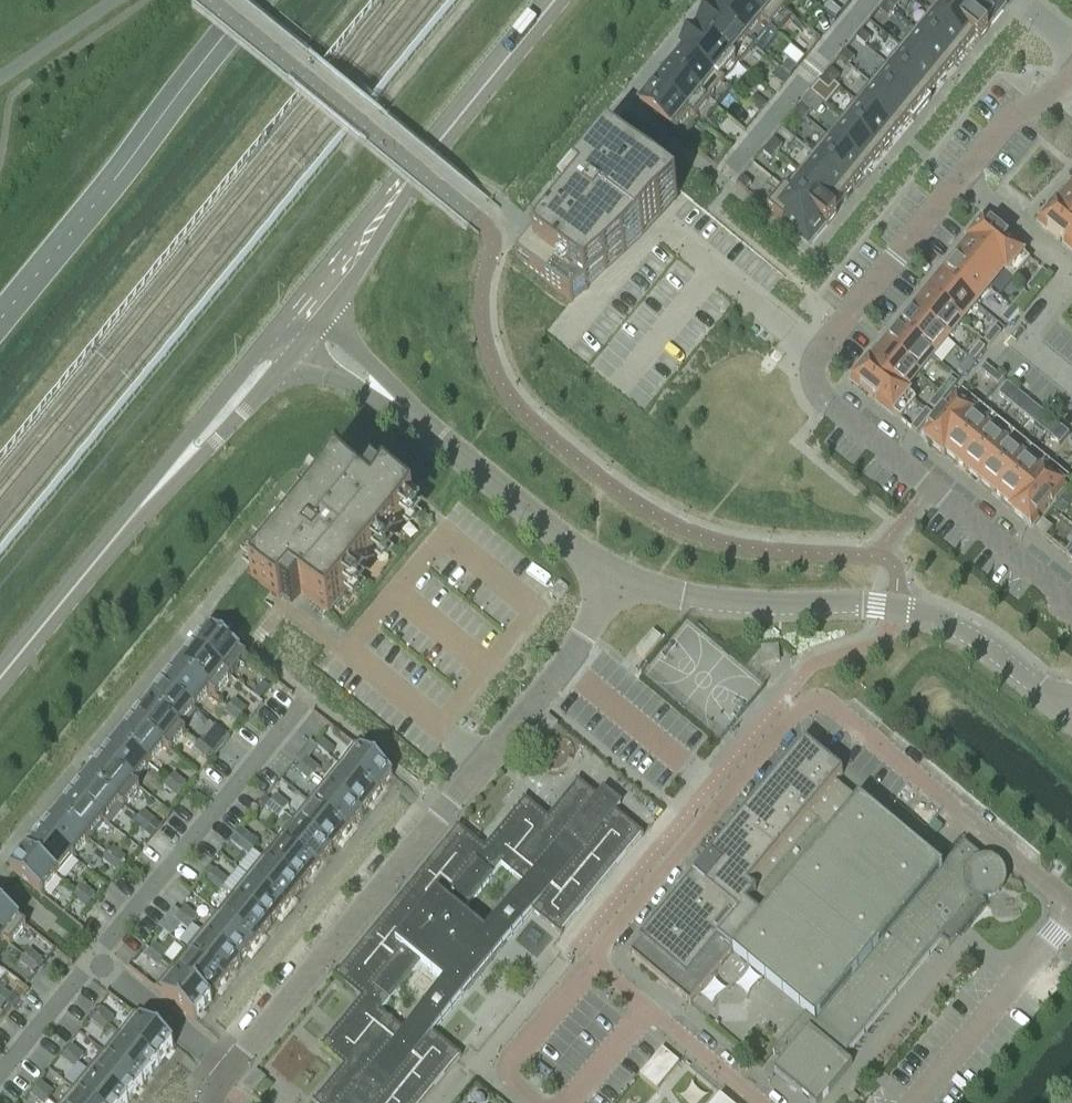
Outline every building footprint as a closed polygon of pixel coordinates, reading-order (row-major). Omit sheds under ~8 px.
[(714,13),(754,46),(769,28),(734,0),(724,0),(714,13)] [(769,28),(784,10),(771,0),(734,0),(769,28)] [(784,10),(792,0),(771,0),(784,10)] [(884,4),(893,11),(898,5),(893,0),(888,0),(884,4)] [(955,0),(938,0),(930,10),(971,43),(975,38),(978,40),(988,29),(984,26),(985,25),(955,0)] [(992,0),(955,0),(985,25),(1000,7),(992,0)] [(879,11),(887,18),(893,11),(884,4),(879,11)] [(971,43),(930,10),(928,13),(934,18),(922,33),(915,28),(956,61),(971,43)] [(712,11),(696,31),(738,66),(754,46),(714,13),(712,11)] [(956,61),(915,28),(900,46),(941,79),(956,61)] [(696,31),(680,50),(682,52),(722,85),(738,66),(696,31)] [(870,39),(861,32),(856,39),(864,46),(870,39)] [(927,96),(941,79),(900,46),(899,48),(906,53),(894,68),(887,63),(886,64),(929,100),(931,99),(927,96)] [(682,52),(668,68),(709,102),(722,85),(682,52)] [(854,59),(845,52),(840,59),(848,66),(854,59)] [(915,118),(929,100),(886,64),(871,82),(915,118)] [(668,68),(654,85),(695,119),(709,102),(668,68)] [(839,77),(830,70),(825,76),(834,83),(839,77)] [(834,83),(825,76),(819,83),(828,90),(834,83)] [(856,100),(896,134),(909,118),(913,121),(915,118),(871,82),(856,100)] [(654,85),(639,104),(668,128),(680,138),(695,119),(654,85)] [(896,134),(856,100),(841,119),(881,152),(896,134)] [(796,112),(805,119),(810,112),(802,105),(796,112)] [(805,119),(796,112),(791,118),(799,125),(805,119)] [(881,152),(841,119),(840,120),(847,126),(834,141),(827,136),(826,137),(867,170),(881,152)] [(867,170),(826,137),(812,154),(819,160),(818,160),(852,188),(867,170)] [(782,147),(773,140),(768,146),(776,153),(782,147)] [(559,202),(511,257),(565,302),(596,277),(615,261),(654,224),(675,200),(663,191),(607,146),(575,185),(559,202)] [(776,153),(768,146),(762,153),(771,160),(776,153)] [(837,206),(852,188),(818,160),(806,176),(799,170),(797,173),(837,206)] [(782,191),(822,224),(823,223),(827,226),(836,214),(832,212),(837,206),(797,173),(782,191)] [(742,178),(737,184),(745,191),(751,185),(742,178)] [(1059,206),(1056,204),(1055,205),(1071,219),(1071,190),(1059,206)] [(822,224),(782,191),(767,209),(807,242),(822,224)] [(1055,205),(1040,224),(1048,230),(1047,230),(1064,244),(1064,243),(1071,250),(1071,219),(1055,205)] [(968,240),(1015,279),(1030,260),(1007,242),(1007,241),(991,228),(990,228),(983,222),(968,240)] [(990,288),(1003,272),(1013,280),(1015,279),(968,240),(967,241),(970,244),(956,260),(990,288)] [(976,305),(990,288),(956,260),(942,278),(976,305)] [(1042,270),(1034,280),(1040,284),(1047,275),(1042,270)] [(976,305),(942,278),(927,295),(961,323),(976,305)] [(1040,284),(1034,280),(1027,289),(1032,293),(1040,284)] [(1018,311),(1029,298),(1023,293),(1012,306),(1018,311)] [(961,323),(927,295),(913,313),(947,340),(961,323)] [(1018,311),(1012,306),(1001,320),(1007,324),(1018,311)] [(947,340),(913,313),(899,330),(933,358),(947,340)] [(984,341),(989,346),(1001,333),(995,328),(984,341)] [(933,358),(899,330),(885,347),(918,375),(933,358)] [(974,362),(984,348),(978,344),(968,357),(974,362)] [(918,375),(885,347),(871,364),(868,362),(868,363),(915,401),(915,400),(905,392),(918,375)] [(963,375),(974,362),(968,357),(957,370),(963,375)] [(915,401),(868,363),(853,381),(860,387),(860,388),(877,402),(877,401),(900,420),(915,401)] [(980,371),(988,378),(993,373),(984,365),(980,371)] [(993,373),(988,378),(997,386),(1002,380),(993,373)] [(945,397),(956,383),(949,378),(939,392),(945,397)] [(998,394),(1004,400),(1013,389),(1007,383),(998,394)] [(1004,400),(1011,405),(1020,394),(1013,389),(1004,400)] [(942,454),(980,407),(962,392),(943,415),(943,414),(929,431),(930,432),(923,439),(942,454)] [(928,406),(934,411),(945,397),(939,392),(928,406)] [(1011,405),(1018,411),(1027,400),(1020,394),(1011,405)] [(1027,400),(1018,411),(1024,416),(1033,405),(1027,400)] [(942,454),(943,455),(945,452),(961,466),(998,421),(980,407),(942,454)] [(925,410),(918,419),(924,424),(931,415),(925,410)] [(1033,423),(1039,428),(1048,417),(1042,412),(1033,423)] [(1039,428),(1046,434),(1055,423),(1048,417),(1039,428)] [(924,424),(918,419),(910,429),(916,433),(924,424)] [(998,421),(961,466),(979,480),(1015,436),(998,421)] [(1046,434),(1053,439),(1062,428),(1055,423),(1046,434)] [(1062,428),(1053,439),(1059,445),(1068,434),(1062,428)] [(1015,436),(979,480),(996,494),(1033,450),(1015,436)] [(1033,450),(996,494),(1013,508),(1011,510),(1012,511),(1050,464),(1033,450)] [(1050,464),(1012,511),(1030,526),(1036,519),(1037,519),(1050,502),(1069,479),(1050,464)] [(382,488),(373,481),(364,492),(336,469),(267,553),(250,575),(279,599),(282,595),(291,602),(300,591),(327,614),(414,508),(385,485),(382,488)] [(1069,492),(1061,502),(1067,507),(1071,502),(1071,494),(1069,492)] [(1042,522),(1035,530),(1044,538),(1051,529),(1042,522)] [(1064,554),(1071,560),(1071,544),(1064,554)] [(557,601),(567,589),(559,582),(549,595),(557,601)] [(208,626),(192,645),(230,676),(246,657),(208,626)] [(192,645),(177,664),(209,690),(208,690),(214,695),(230,676),(192,645)] [(177,664),(162,682),(194,708),(208,690),(209,690),(177,664)] [(162,682),(146,701),(178,727),(179,726),(194,708),(162,682)] [(253,695),(259,700),(269,688),(263,683),(253,695)] [(234,700),(229,706),(241,716),(246,710),(234,700)] [(146,701),(131,719),(163,745),(163,746),(169,751),(185,731),(179,726),(178,727),(146,701)] [(241,716),(229,706),(224,713),(236,723),(241,716)] [(558,723),(548,715),(535,731),(545,739),(558,723)] [(131,719),(116,738),(148,764),(163,746),(163,745),(131,719)] [(204,737),(199,743),(211,753),(216,747),(204,737)] [(116,738),(101,757),(133,783),(133,782),(148,764),(116,738)] [(316,747),(328,757),(333,751),(321,741),(316,747)] [(211,753),(199,743),(194,750),(206,759),(211,753)] [(689,1003),(732,952),(857,802),(835,784),(842,775),(804,743),(629,953),(689,1003)] [(354,745),(338,765),(376,796),(392,777),(354,745)] [(101,757),(85,775),(118,801),(117,802),(123,807),(139,787),(133,782),(133,783),(101,757)] [(306,760),(301,765),(313,775),(318,770),(306,760)] [(313,775),(301,765),(296,772),(308,782),(313,775)] [(338,765),(323,783),(361,814),(376,796),(338,765)] [(85,775),(70,794),(102,820),(117,802),(118,801),(85,775)] [(173,775),(168,781),(180,791),(185,784),(173,775)] [(322,1045),(321,1044),(319,1046),(343,1066),(323,1089),(313,1099),(311,1102),(313,1102),(419,1102),(448,1068),(455,1062),(459,1058),(461,1056),(460,1056),(432,1032),(531,911),(560,935),(562,933),(570,921),(631,847),(641,837),(643,834),(614,811),(620,804),(603,790),(598,797),(577,780),(575,782),(567,794),(548,817),(523,797),(522,799),(523,800),(484,848),(457,825),(455,827),(447,840),(346,963),(342,966),(335,973),(333,975),(361,998),(322,1045)] [(180,791),(168,781),(163,787),(175,797),(180,791)] [(323,783),(308,802),(346,833),(361,814),(323,783)] [(70,794),(55,812),(87,838),(102,820),(70,794)] [(276,796),(271,802),(283,812),(288,806),(276,796)] [(857,802),(732,952),(805,1013),(772,1053),(782,1060),(773,1071),(812,1102),(819,1102),(852,1063),(843,1057),(941,940),(949,947),(954,940),(985,903),(983,901),(985,898),(986,899),(991,897),(995,895),(999,892),(1003,883),(1003,879),(1002,874),(1000,870),(996,866),(992,863),(988,862),(982,862),(981,862),(979,860),(981,858),(963,843),(941,869),(859,800),(857,802)] [(283,812),(271,802),(266,809),(278,819),(283,812)] [(308,802),(293,820),(331,851),(346,833),(308,802)] [(55,812),(40,830),(72,857),(87,838),(55,812)] [(143,812),(138,818),(150,828),(155,822),(143,812)] [(150,828),(138,818),(133,824),(145,834),(150,828)] [(277,840),(283,845),(284,844),(316,870),(331,851),(293,820),(277,840)] [(40,830),(25,849),(57,875),(72,857),(40,830)] [(245,834),(240,840),(252,850),(257,844),(245,834)] [(252,850),(240,840),(235,846),(247,856),(252,850)] [(283,845),(269,862),(269,863),(300,889),(316,870),(284,844),(283,845)] [(57,875),(25,849),(10,867),(42,893),(57,875)] [(112,849),(107,855),(120,865),(125,859),(112,849)] [(120,865),(107,855),(102,861),(115,871),(120,865)] [(263,857),(247,876),(285,907),(300,889),(269,863),(269,862),(263,857)] [(215,871),(210,877),(222,887),(227,881),(215,871)] [(247,876),(232,895),(270,926),(285,907),(247,876)] [(222,887),(210,877),(205,883),(217,893),(222,887)] [(82,886),(77,892),(89,902),(94,896),(82,886)] [(89,902),(77,892),(72,898),(84,908),(89,902)] [(232,895),(217,913),(255,944),(270,926),(232,895)] [(9,946),(26,925),(0,904),(0,937),(4,940),(3,941),(9,946)] [(184,908),(180,914),(192,924),(197,918),(184,908)] [(217,913),(202,932),(239,963),(255,944),(217,913)] [(192,924),(180,914),(174,920),(187,930),(192,924)] [(185,952),(192,957),(193,955),(224,981),(239,963),(202,932),(185,952)] [(154,945),(149,951),(161,961),(166,955),(154,945)] [(24,957),(36,967),(41,961),(29,951),(24,957)] [(161,961),(149,951),(144,957),(156,967),(161,961)] [(192,957),(178,973),(177,974),(209,1000),(224,981),(193,955),(192,957)] [(36,967),(24,957),(19,963),(31,973),(36,967)] [(177,974),(178,973),(172,968),(155,989),(193,1020),(209,1000),(177,974)] [(6,1004),(11,997),(0,989),(0,999),(6,1004)] [(96,1016),(108,1026),(113,1020),(101,1010),(96,1016)] [(134,1014),(118,1034),(158,1066),(174,1046),(134,1014)] [(96,1016),(91,1022),(103,1032),(108,1026),(96,1016)] [(118,1034),(103,1052),(143,1084),(158,1066),(118,1034)] [(83,1057),(71,1047),(66,1053),(78,1063),(83,1057)] [(662,1048),(638,1076),(656,1090),(679,1062),(662,1048)] [(103,1052),(88,1071),(127,1102),(143,1084),(103,1052)] [(73,1069),(78,1063),(66,1053),(61,1059),(73,1069)] [(265,1078),(255,1070),(242,1085),(252,1094),(265,1078)] [(88,1071),(73,1089),(90,1102),(127,1102),(88,1071)] [(48,1100),(53,1094),(41,1084),(36,1090),(48,1100)] [(73,1089),(62,1102),(90,1102),(73,1089)] [(48,1100),(36,1090),(31,1096),(39,1102),(45,1102),(48,1100)]
